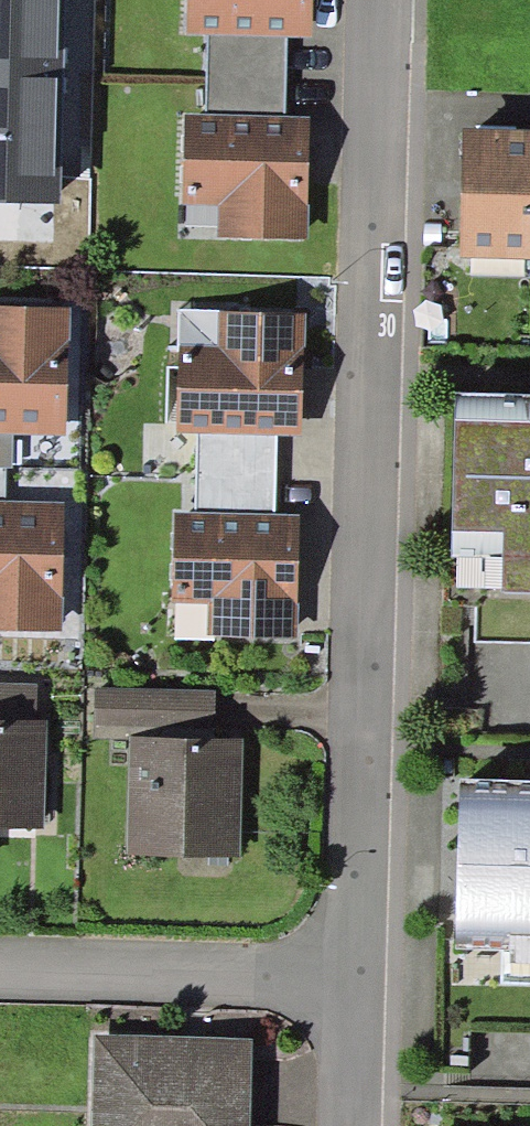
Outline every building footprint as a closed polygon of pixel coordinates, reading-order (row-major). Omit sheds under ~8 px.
[(64,72),(66,0),(0,0),(0,71),(64,72)] [(314,0),(187,0),(187,33),(207,33),(285,34),(313,35),(314,0)] [(207,33),(207,114),(285,116),(285,34),(207,33)] [(64,72),(0,71),(0,203),(61,204),(64,72)] [(307,239),(311,117),(285,116),(207,114),(185,113),(182,205),(218,206),(217,236),(307,239)] [(463,129),(460,258),(529,260),(529,131),(463,129)] [(69,308),(0,306),(0,434),(12,434),(66,435),(69,308)] [(303,436),(305,313),(178,311),(176,434),(195,434),(277,435),(303,436)] [(454,393),(451,532),(504,533),(504,558),(503,591),(529,592),(529,394),(454,393)] [(12,434),(0,434),(0,467),(6,467),(12,467),(12,434)] [(277,435),(195,434),(194,513),(276,515),(277,435)] [(64,503),(6,501),(0,501),(0,630),(61,631),(64,503)] [(297,640),(300,515),(276,515),(194,513),(174,512),(172,603),(208,604),(207,638),(297,640)] [(451,532),(451,557),(504,558),(504,533),(451,532)] [(37,720),(37,683),(0,682),(0,719),(37,720)] [(129,737),(215,739),(216,691),(96,689),(96,737),(129,737)] [(47,720),(37,720),(0,719),(0,827),(45,828),(47,720)] [(241,856),(244,740),(215,739),(129,737),(126,853),(241,856)] [(459,780),(456,949),(501,950),(500,984),(529,985),(529,781),(459,780)] [(252,1038),(93,1035),(91,1125),(250,1125),(252,1038)]
